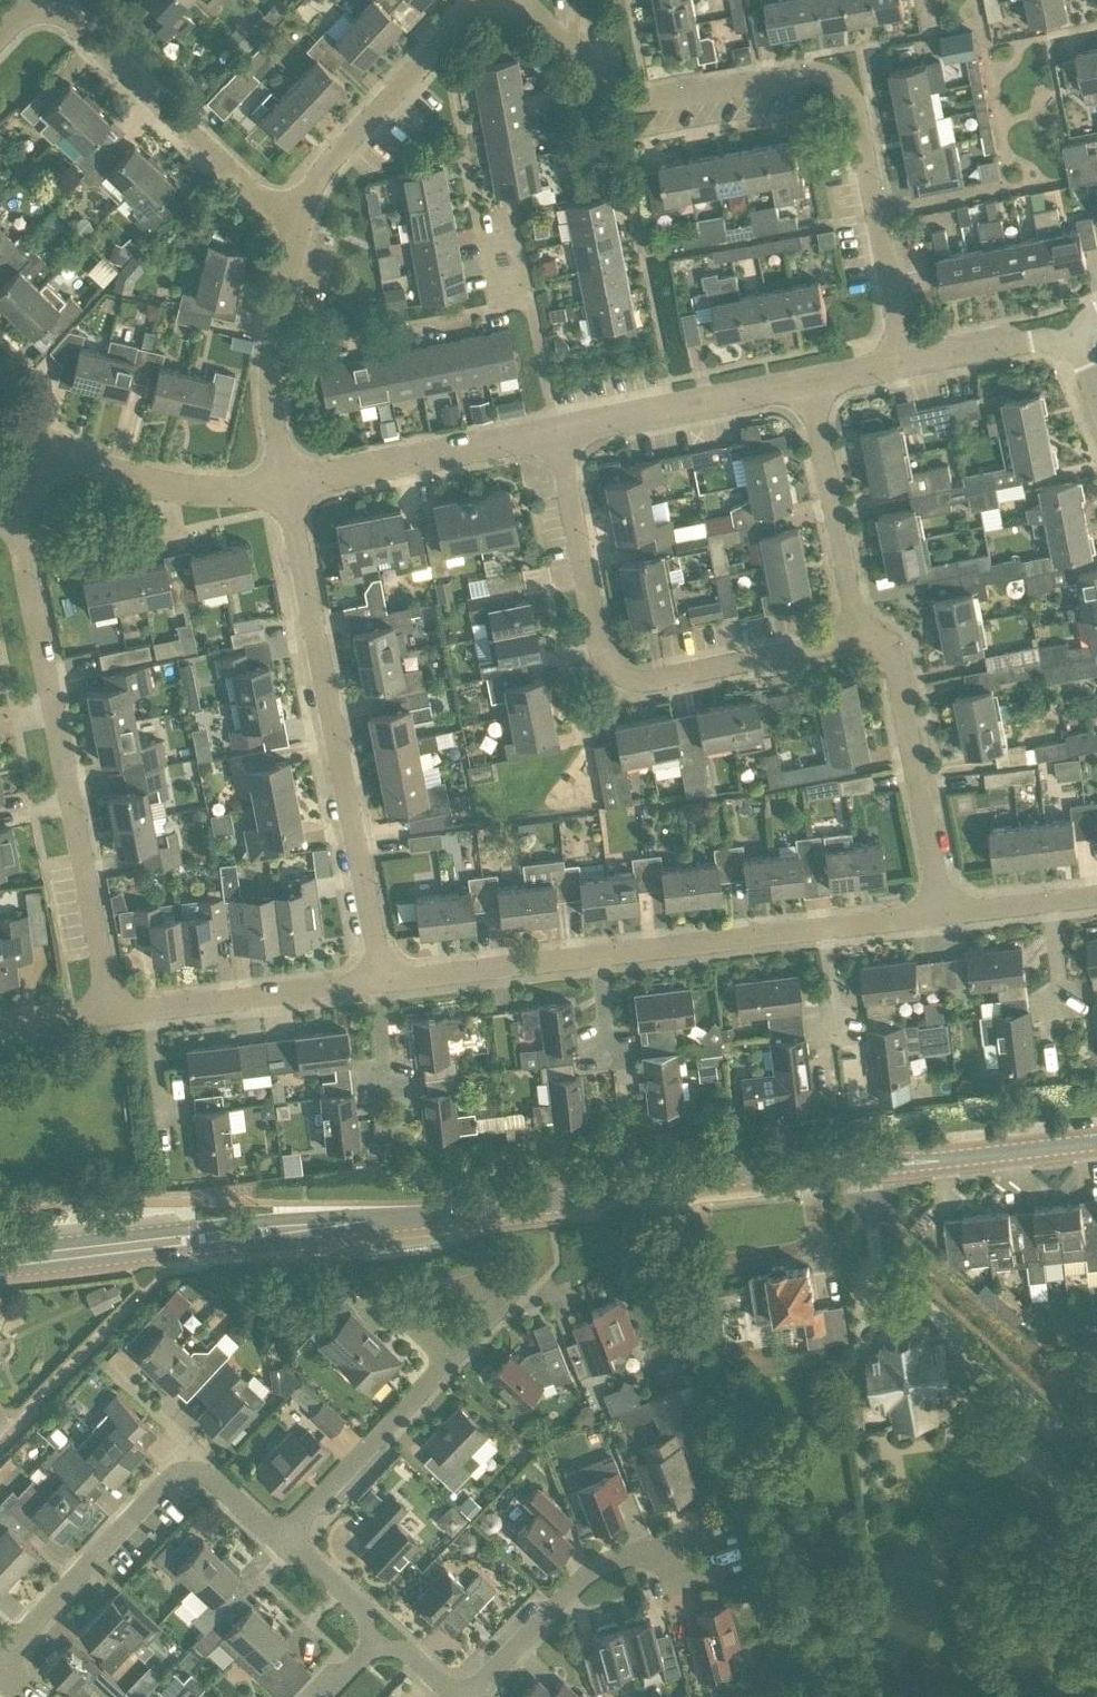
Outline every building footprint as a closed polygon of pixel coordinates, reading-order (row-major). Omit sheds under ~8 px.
[(187,0),(146,0),(151,4),(141,16),(166,39),(176,28),(183,34),(195,21),(180,7),(187,0)] [(397,3),(394,0),(372,0),(354,19),(381,45),(400,25),(387,12),(397,3)] [(697,21),(693,0),(671,0),(656,3),(661,29),(697,21)] [(744,13),(742,0),(730,0),(732,14),(733,14),(734,15),(744,13)] [(793,0),(761,0),(761,3),(766,2),(772,36),(799,31),(793,0)] [(826,26),(821,0),(793,0),(799,31),(826,26)] [(826,26),(851,22),(847,0),(821,0),(826,26)] [(878,16),(875,0),(847,0),(851,22),(878,16)] [(878,16),(904,12),(902,0),(875,0),(878,16)] [(1031,22),(1068,15),(1065,0),(1027,0),(1031,22)] [(274,22),(285,11),(275,1),(264,13),(274,22)] [(998,1),(985,3),(988,20),(1002,17),(998,1)] [(733,14),(732,14),(736,31),(747,29),(744,13),(734,15),(733,14)] [(362,65),(381,45),(354,19),(336,37),(326,28),(315,39),(340,62),(349,53),(362,65)] [(697,21),(661,29),(667,56),(697,49),(700,61),(718,57),(714,37),(709,34),(700,36),(697,21)] [(244,54),(254,44),(236,27),(226,37),(244,54)] [(976,52),(972,30),(942,36),(946,57),(976,52)] [(331,72),(340,62),(315,39),(306,49),(316,58),(297,79),(325,105),(344,84),(331,72)] [(736,64),(752,61),(749,44),(733,47),(736,64)] [(244,61),(254,71),(267,57),(257,47),(244,61)] [(1096,85),(1096,48),(1076,52),(1083,88),(1096,85)] [(971,84),(983,81),(977,53),(966,55),(969,74),(971,84)] [(477,100),(521,92),(515,60),(471,68),(477,100)] [(234,92),(254,71),(244,61),(206,102),(219,115),(238,95),(234,92)] [(895,99),(932,91),(926,64),(890,71),(895,99)] [(306,125),(325,105),(297,79),(278,98),(306,125)] [(90,102),(69,81),(49,101),(38,90),(20,109),(33,122),(40,115),(47,121),(39,128),(52,141),(63,129),(90,102)] [(976,111),(988,109),(983,81),(971,84),(976,111)] [(900,125),(951,115),(951,114),(937,117),(932,91),(895,99),(900,125)] [(483,132),(527,124),(521,92),(477,100),(483,132)] [(286,145),(306,125),(278,98),(259,119),(286,145)] [(85,170),(107,148),(96,137),(110,122),(90,102),(63,129),(84,149),(74,159),(85,170)] [(981,136),(993,134),(988,109),(976,111),(981,136)] [(906,151),(942,144),(942,142),(956,140),(951,115),(900,125),(906,151)] [(489,163),(533,155),(527,124),(483,132),(489,163)] [(993,134),(981,136),(984,152),(996,150),(993,134)] [(773,181),(772,181),(777,204),(796,200),(795,195),(806,193),(803,174),(799,174),(793,140),(766,145),(773,181)] [(1096,152),(1088,153),(1085,141),(1063,145),(1070,185),(1096,180),(1096,157),(1096,152)] [(128,192),(155,164),(133,143),(118,158),(107,148),(85,170),(85,171),(81,175),(90,183),(93,180),(97,183),(107,172),(128,192)] [(942,144),(906,151),(908,165),(906,166),(912,196),(965,185),(959,154),(945,157),(942,144)] [(747,186),(772,181),(773,181),(766,145),(740,149),(747,186)] [(721,191),(747,186),(740,149),(714,154),(721,191)] [(693,196),(721,191),(714,154),(687,159),(692,189),(693,196)] [(533,155),(489,163),(495,196),(539,188),(533,155)] [(679,198),(693,196),(692,189),(687,159),(660,164),(666,195),(652,197),(655,213),(680,208),(679,198)] [(148,233),(164,217),(152,206),(174,183),(155,164),(128,192),(124,196),(135,206),(132,209),(138,215),(134,219),(148,233)] [(403,207),(448,199),(442,167),(397,175),(403,207)] [(570,239),(615,230),(608,197),(564,206),(570,239)] [(409,239),(453,231),(448,199),(403,207),(409,239)] [(1029,276),(1022,240),(1006,243),(1001,217),(1000,218),(996,199),(986,201),(990,220),(989,220),(1002,282),(1029,276)] [(961,224),(972,222),(968,204),(957,206),(961,224)] [(1058,271),(1086,265),(1083,247),(1096,244),(1096,239),(1092,216),(1077,219),(1079,229),(1062,232),(1057,206),(1044,208),(1058,271)] [(1029,276),(1058,271),(1044,208),(1033,211),(1038,237),(1022,240),(1029,276)] [(164,217),(148,233),(159,243),(180,221),(170,211),(164,217)] [(726,227),(727,227),(724,215),(698,219),(700,232),(699,232),(701,243),(728,239),(726,227)] [(778,218),(780,229),(798,226),(796,215),(778,218)] [(754,234),(780,229),(778,218),(752,222),(754,234)] [(973,288),(1002,282),(989,220),(977,222),(983,248),(966,251),(973,288)] [(728,239),(754,234),(752,222),(727,227),(726,227),(728,239)] [(17,246),(0,229),(0,264),(18,246),(17,246)] [(973,288),(966,251),(950,255),(945,229),(932,231),(945,293),(973,288)] [(577,270),(621,261),(615,230),(570,239),(577,270)] [(414,270),(459,262),(453,231),(409,239),(414,270)] [(684,246),(701,243),(699,232),(682,235),(684,246)] [(782,238),(784,249),(803,246),(800,234),(782,238)] [(758,253),(784,249),(782,238),(756,242),(758,253)] [(39,287),(30,278),(46,261),(23,239),(17,246),(18,246),(0,264),(0,274),(7,280),(0,287),(0,303),(13,316),(40,288),(39,287)] [(202,268),(238,277),(245,250),(208,242),(202,268)] [(734,258),(758,253),(756,242),(731,246),(733,257),(734,257),(734,258)] [(714,261),(734,258),(734,257),(733,257),(731,246),(712,250),(714,261)] [(111,255),(97,269),(112,285),(127,271),(111,255)] [(583,302),(628,293),(621,261),(577,270),(583,302)] [(459,262),(414,270),(420,303),(465,294),(459,262)] [(232,304),(238,277),(202,268),(195,295),(182,292),(178,306),(212,314),(215,300),(232,304)] [(713,303),(721,337),(747,332),(740,296),(735,273),(717,277),(716,272),(701,275),(704,287),(706,286),(710,304),(713,303)] [(40,288),(13,316),(33,335),(41,326),(53,338),(83,307),(70,294),(65,299),(46,280),(39,287),(40,288)] [(794,294),(799,321),(827,316),(819,280),(792,285),(794,294)] [(774,327),(799,321),(794,294),(792,285),(766,291),(774,327)] [(747,332),(774,327),(766,291),(741,296),(740,296),(747,332)] [(628,293),(583,302),(590,334),(634,325),(628,293)] [(208,328),(212,314),(178,306),(175,320),(208,328)] [(97,390),(106,353),(80,347),(84,333),(69,329),(49,350),(61,362),(74,365),(70,383),(97,390)] [(475,335),(484,380),(516,374),(507,329),(475,335)] [(452,386),(484,380),(475,335),(443,341),(452,386)] [(142,382),(150,349),(137,345),(137,344),(110,338),(106,353),(97,390),(125,397),(129,379),(142,382)] [(421,392),(452,386),(443,341),(412,348),(421,392)] [(389,399),(421,392),(412,348),(380,354),(389,399)] [(178,409),(186,372),(161,366),(164,352),(150,349),(142,382),(155,385),(151,402),(178,409)] [(358,405),(389,399),(380,354),(349,360),(358,405)] [(326,411),(358,405),(349,360),(317,366),(326,411)] [(186,372),(178,409),(205,415),(213,379),(186,372)] [(1032,438),(1048,435),(1040,393),(1003,400),(1006,416),(988,420),(991,434),(996,433),(1009,430),(1029,426),(1032,438)] [(503,417),(499,395),(479,398),(483,421),(503,417)] [(949,402),(951,416),(952,416),(953,421),(981,415),(978,396),(949,402)] [(521,397),(508,399),(511,414),(524,412),(521,397)] [(951,416),(949,402),(916,409),(914,397),(897,400),(903,432),(921,428),(920,423),(951,416)] [(867,460),(903,452),(898,423),(884,426),(883,418),(878,415),(866,417),(863,422),(864,430),(861,430),(867,460)] [(746,482),(785,475),(779,445),(763,448),(758,424),(739,428),(741,441),(727,443),(729,457),(741,454),(746,482)] [(1022,471),(1054,465),(1048,435),(1032,438),(1029,426),(1009,430),(1016,463),(1020,462),(1022,471)] [(693,468),(721,463),(724,459),(721,445),(690,452),(693,468)] [(953,486),(952,485),(948,464),(907,472),(903,452),(867,460),(872,488),(907,481),(910,495),(931,491),(953,486)] [(665,468),(687,465),(685,453),(663,457),(665,468)] [(610,510),(649,502),(645,482),(662,479),(658,457),(619,465),(621,477),(604,480),(610,510)] [(965,483),(967,492),(997,486),(993,468),(963,474),(965,483)] [(733,527),(760,522),(765,521),(763,509),(790,503),(785,475),(746,482),(749,498),(730,508),(733,527)] [(1069,526),(1085,522),(1077,479),(1041,486),(1044,502),(1026,506),(1029,520),(1033,519),(1033,520),(1066,513),(1069,526)] [(931,491),(934,503),(877,515),(883,544),(920,537),(916,516),(952,509),(951,501),(968,498),(967,492),(965,483),(952,485),(953,486),(931,491)] [(1010,499),(1033,498),(1032,483),(1009,484),(1010,499)] [(967,492),(968,498),(969,497),(972,510),(1000,504),(1000,500),(997,486),(967,492)] [(471,498),(480,543),(497,540),(498,547),(517,544),(506,488),(486,492),(487,495),(471,498)] [(445,550),(480,543),(471,498),(454,501),(453,498),(434,502),(437,520),(422,522),(433,575),(450,572),(445,550)] [(649,502),(610,510),(615,538),(633,535),(635,546),(674,539),(670,518),(653,521),(649,502)] [(992,507),(995,527),(1012,525),(1009,505),(992,507)] [(368,515),(375,554),(392,551),(396,572),(428,566),(420,523),(402,527),(399,509),(368,515)] [(1091,551),(1085,522),(1069,526),(1066,513),(1033,520),(1036,534),(1050,531),(1054,552),(1021,559),(1020,556),(992,562),(992,566),(995,579),(995,581),(1025,575),(1024,574),(1053,568),(1058,567),(1056,558),(1091,551)] [(358,557),(375,554),(368,515),(336,521),(341,547),(336,548),(342,580),(361,576),(358,557)] [(801,530),(797,527),(763,534),(760,522),(733,527),(706,533),(708,548),(714,574),(729,571),(743,568),(741,560),(728,563),(724,544),(759,537),(764,564),(801,557),(799,545),(801,545),(803,541),(801,530)] [(677,554),(708,548),(706,533),(674,539),(677,554)] [(920,537),(883,544),(889,572),(926,565),(920,537)] [(217,549),(225,586),(252,580),(244,543),(217,549)] [(198,592),(225,586),(217,549),(190,554),(194,571),(181,574),(188,607),(201,604),(198,592)] [(992,566),(992,562),(990,551),(957,558),(960,571),(992,566)] [(619,562),(625,591),(672,582),(666,553),(619,562)] [(801,557),(764,564),(769,591),(760,593),(764,612),(810,602),(801,557)] [(188,607),(181,574),(168,577),(164,560),(137,566),(145,603),(172,597),(175,610),(188,607)] [(118,609),(145,603),(137,566),(110,572),(118,609)] [(986,581),(995,579),(992,566),(960,571),(929,577),(932,593),(938,597),(935,598),(941,628),(978,621),(973,599),(989,596),(986,581)] [(489,592),(492,591),(511,588),(525,585),(522,568),(486,575),(489,592)] [(1028,593),(1057,587),(1056,583),(1053,568),(1024,574),(1025,575),(1028,593)] [(1086,615),(1086,616),(1096,613),(1096,570),(1078,574),(1084,603),(1068,607),(1071,618),(1086,615)] [(714,574),(719,599),(722,614),(737,611),(729,571),(714,574)] [(91,614),(118,609),(110,572),(83,577),(91,614)] [(631,620),(677,611),(672,582),(625,591),(631,620)] [(488,635),(533,626),(527,598),(494,604),(492,591),(489,592),(466,596),(471,620),(485,618),(488,635)] [(366,601),(369,616),(386,612),(386,611),(382,592),(368,595),(370,601),(366,601)] [(689,620),(722,614),(719,599),(686,605),(689,620)] [(386,612),(369,616),(372,629),(352,632),(358,660),(397,652),(407,650),(403,630),(413,628),(409,607),(386,611),(386,612)] [(245,628),(267,620),(264,611),(242,619),(245,628)] [(1086,616),(1092,646),(1096,645),(1096,613),(1086,616)] [(978,621),(941,628),(947,656),(984,648),(978,621)] [(232,645),(266,639),(263,625),(230,632),(232,645)] [(507,673),(507,672),(505,660),(538,654),(533,626),(488,635),(490,649),(476,651),(481,677),(486,676),(486,677),(507,673)] [(1043,666),(1072,660),(1068,641),(1039,647),(1038,647),(1041,659),(1043,666)] [(148,643),(126,647),(129,661),(144,657),(151,656),(148,643)] [(1041,659),(1038,647),(1039,647),(1039,644),(1004,651),(1006,666),(1041,659)] [(126,647),(99,653),(102,666),(129,661),(126,647)] [(236,698),(274,691),(269,662),(251,665),(248,650),(215,656),(218,672),(231,670),(236,698)] [(398,694),(427,689),(426,687),(425,688),(421,666),(401,670),(397,652),(358,660),(363,688),(390,683),(393,696),(398,695),(398,694)] [(1044,672),(1043,666),(1041,659),(1006,666),(989,669),(991,681),(1044,672)] [(1072,660),(1043,666),(1044,672),(1047,683),(1075,677),(1072,660)] [(178,664),(181,677),(194,674),(191,661),(178,664)] [(94,726),(133,718),(129,694),(151,690),(146,664),(112,670),(115,686),(87,691),(94,726)] [(510,715),(549,707),(543,678),(520,683),(518,670),(507,672),(507,673),(486,677),(491,701),(506,698),(510,715)] [(825,730),(861,722),(853,678),(816,685),(825,730)] [(960,725),(997,718),(991,683),(968,687),(969,694),(955,696),(960,725)] [(767,709),(769,708),(806,701),(803,687),(764,695),(767,709)] [(414,738),(414,736),(411,721),(432,717),(427,689),(398,694),(398,695),(401,709),(368,715),(374,746),(414,738)] [(274,691),(236,698),(241,725),(229,727),(232,744),(265,738),(262,723),(280,720),(274,691)] [(197,692),(184,695),(187,708),(200,705),(197,692)] [(769,708),(767,709),(770,723),(766,724),(764,713),(756,715),(752,697),(724,703),(732,745),(734,751),(768,744),(770,743),(771,741),(771,739),(769,732),(773,732),(769,708)] [(706,750),(732,745),(724,703),(695,709),(703,751),(692,753),(700,794),(715,792),(706,750)] [(549,707),(510,715),(514,739),(504,741),(507,757),(540,751),(537,739),(554,736),(549,707)] [(700,794),(692,753),(691,754),(690,744),(678,746),(672,713),(643,719),(653,766),(679,761),(686,796),(700,794)] [(133,718),(94,726),(101,760),(119,757),(122,771),(125,770),(125,771),(162,763),(165,763),(160,739),(138,744),(133,718)] [(960,725),(966,754),(1003,747),(997,718),(960,725)] [(652,766),(653,766),(643,719),(614,724),(620,758),(608,760),(609,763),(597,765),(605,806),(631,802),(624,766),(651,761),(652,766)] [(200,723),(205,758),(220,755),(215,721),(200,723)] [(861,722),(825,730),(830,758),(867,751),(861,722)] [(448,746),(463,742),(459,727),(444,731),(448,746)] [(1066,739),(1069,753),(1096,748),(1096,741),(1095,731),(1095,728),(1067,734),(1067,738),(1066,739)] [(380,776),(420,768),(417,752),(438,747),(435,732),(414,736),(414,738),(374,746),(380,776)] [(1037,759),(1069,753),(1066,739),(1034,745),(1037,759)] [(1034,745),(1022,747),(1025,762),(1037,759),(1034,745)] [(295,795),(287,758),(258,764),(255,749),(230,754),(236,784),(251,781),(255,803),(295,795)] [(783,783),(780,769),(777,751),(763,753),(769,786),(783,783)] [(469,781),(494,777),(491,761),(466,765),(469,781)] [(780,769),(783,783),(815,777),(812,762),(780,769)] [(113,824),(151,817),(148,800),(168,796),(162,763),(125,771),(129,791),(107,795),(113,824)] [(1016,768),(1018,781),(1036,779),(1035,766),(1016,768)] [(420,812),(450,807),(467,804),(465,792),(448,795),(444,779),(423,784),(420,768),(380,776),(386,807),(418,801),(420,812)] [(986,785),(1018,781),(1016,768),(985,771),(986,785)] [(841,792),(873,786),(870,773),(838,779),(841,792)] [(295,795),(255,803),(260,824),(245,827),(251,859),(288,852),(285,836),(302,832),(295,795)] [(1085,802),(1089,836),(1096,835),(1096,801),(1085,802)] [(1075,838),(1089,836),(1085,802),(1071,804),(1073,817),(1045,820),(1050,858),(1077,854),(1075,838)] [(423,828),(453,824),(450,807),(420,812),(423,828)] [(230,810),(210,814),(214,833),(234,830),(230,810)] [(151,817),(113,824),(118,852),(140,848),(144,868),(181,861),(175,830),(154,834),(151,817)] [(1023,861),(1050,858),(1045,820),(1018,823),(1023,861)] [(995,864),(1023,861),(1018,823),(991,827),(995,864)] [(0,829),(0,872),(3,871),(2,867),(16,864),(9,827),(0,829)] [(850,830),(809,835),(813,869),(827,868),(829,885),(856,882),(852,844),(850,830)] [(409,849),(441,845),(440,832),(407,835),(409,849)] [(800,871),(813,869),(809,835),(796,837),(797,851),(770,854),(774,891),(802,888),(800,871)] [(852,844),(856,882),(884,878),(879,840),(852,844)] [(774,891),(770,854),(744,857),(742,843),(727,845),(731,879),(744,877),(747,895),(774,891)] [(718,881),(731,879),(727,845),(714,847),(716,860),(688,863),(693,901),(720,898),(718,881)] [(693,901),(688,863),(662,867),(661,853),(645,855),(649,889),(663,887),(665,905),(693,901)] [(636,890),(649,889),(645,855),(632,857),(634,870),(606,873),(610,911),(638,908),(636,890)] [(279,943),(273,893),(244,896),(240,892),(236,861),(219,863),(223,896),(223,899),(227,898),(230,922),(245,921),(248,947),(279,943)] [(610,911),(606,873),(580,876),(579,863),(563,865),(567,899),(580,897),(582,915),(610,911)] [(554,900),(567,899),(563,865),(550,866),(552,880),(524,883),(529,921),(556,918),(554,900)] [(529,921),(524,883),(498,886),(497,873),(482,875),(486,909),(499,907),(501,924),(529,921)] [(273,893),(279,943),(309,940),(307,931),(321,930),(316,891),(314,891),(312,875),(287,878),(288,891),(273,893)] [(473,910),(486,909),(482,875),(469,876),(471,889),(442,893),(447,931),(475,927),(473,910)] [(185,955),(179,915),(178,902),(128,908),(121,889),(110,894),(113,910),(119,910),(121,934),(137,932),(136,926),(149,924),(153,959),(185,955)] [(419,934),(447,931),(442,893),(414,896),(419,934)] [(227,932),(223,899),(223,896),(198,899),(200,912),(179,915),(185,955),(215,952),(213,933),(227,932)] [(17,977),(13,942),(29,940),(26,915),(0,918),(0,979),(17,977)] [(1094,987),(1096,986),(1096,938),(1089,939),(1094,987)] [(1001,998),(1028,995),(1022,947),(968,954),(968,955),(942,958),(946,985),(971,982),(972,987),(999,984),(1001,998)] [(919,988),(946,985),(942,958),(916,961),(916,960),(863,966),(869,1014),(896,1010),(895,996),(920,993),(919,988)] [(770,1026),(802,1022),(797,975),(736,982),(740,1016),(768,1013),(770,1026)] [(641,1042),(672,1038),(670,1024),(691,1021),(687,988),(635,994),(641,1042)] [(1028,995),(1001,998),(1002,1012),(982,1014),(985,1041),(1000,1039),(1003,1065),(1036,1061),(1028,995)] [(538,1064),(572,1060),(570,1043),(576,1042),(571,1002),(519,1008),(521,1028),(540,1025),(543,1047),(536,1047),(538,1064)] [(896,1010),(869,1014),(877,1080),(909,1076),(906,1049),(921,1047),(918,1022),(898,1024),(896,1010)] [(424,1078),(456,1074),(454,1057),(447,1058),(445,1037),(464,1034),(461,1015),(411,1021),(416,1062),(422,1061),(424,1078)] [(802,1022),(770,1026),(772,1041),(770,1041),(771,1047),(767,1047),(764,1052),(763,1057),(765,1061),(769,1065),(773,1065),(774,1070),(742,1074),(746,1102),(778,1098),(779,1106),(812,1102),(802,1022)] [(266,1038),(270,1072),(350,1062),(346,1029),(266,1038)] [(190,1082),(270,1072),(266,1038),(186,1048),(190,1082)] [(672,1038),(641,1042),(649,1109),(682,1105),(675,1052),(674,1052),(672,1038)] [(697,1066),(723,1063),(720,1042),(694,1046),(697,1066)] [(572,1060),(538,1064),(540,1081),(547,1081),(549,1101),(531,1104),(533,1123),(585,1116),(580,1075),(574,1076),(572,1060)] [(456,1074),(424,1078),(426,1094),(421,1095),(426,1136),(476,1130),(473,1110),(454,1112),(452,1091),(458,1091),(456,1074)] [(326,1148),(358,1144),(350,1076),(322,1079),(324,1095),(319,1095),(326,1148)] [(273,1099),(285,1098),(282,1078),(271,1080),(273,1099)] [(223,1106),(221,1092),(193,1095),(195,1109),(201,1162),(233,1158),(227,1106),(223,1106)] [(531,1112),(514,1115),(516,1129),(534,1125),(531,1112)] [(1095,1219),(1083,1221),(1081,1202),(1056,1205),(1062,1259),(1087,1256),(1088,1268),(1096,1267),(1096,1236),(1095,1219)] [(1045,1261),(1062,1259),(1056,1205),(1034,1207),(1036,1225),(1022,1226),(1027,1264),(1028,1263),(1030,1281),(1047,1279),(1045,1261)] [(1027,1264),(1022,1226),(1011,1227),(1009,1210),(985,1213),(990,1261),(991,1261),(991,1268),(1027,1264)] [(956,1265),(990,1261),(985,1213),(962,1216),(963,1217),(944,1219),(949,1259),(956,1265)] [(811,1280),(808,1266),(789,1269),(789,1268),(769,1271),(769,1273),(751,1275),(758,1319),(805,1311),(810,1343),(847,1337),(842,1304),(815,1309),(813,1293),(814,1293),(813,1289),(820,1288),(819,1279),(811,1280)] [(112,1301),(118,1298),(121,1296),(115,1282),(106,1287),(104,1283),(85,1292),(94,1312),(113,1303),(112,1301)] [(993,1284),(995,1306),(1016,1325),(1023,1316),(995,1292),(995,1283),(993,1284)] [(974,1287),(995,1306),(993,1284),(974,1287)] [(188,1289),(177,1297),(188,1311),(199,1303),(188,1289)] [(591,1371),(624,1357),(632,1340),(637,1338),(621,1297),(591,1308),(594,1316),(573,1324),(591,1371)] [(154,1371),(181,1343),(173,1335),(182,1326),(177,1312),(164,1300),(143,1322),(155,1333),(136,1353),(154,1371)] [(399,1357),(363,1323),(350,1311),(333,1329),(323,1320),(311,1332),(370,1387),(399,1357)] [(29,1331),(26,1312),(5,1316),(9,1334),(29,1331)] [(1074,1326),(1077,1349),(1096,1347),(1096,1324),(1074,1326)] [(170,1385),(172,1387),(184,1375),(197,1387),(230,1353),(216,1339),(207,1348),(193,1348),(190,1351),(181,1343),(154,1371),(155,1371),(154,1373),(152,1378),(164,1389),(169,1387),(170,1385)] [(540,1346),(545,1356),(530,1362),(526,1352),(518,1361),(509,1352),(488,1374),(520,1405),(538,1386),(553,1380),(554,1384),(571,1377),(557,1340),(540,1346)] [(952,1400),(943,1342),(868,1354),(874,1392),(869,1395),(866,1400),(865,1406),(867,1412),(871,1417),(876,1420),(883,1421),(888,1419),(893,1415),(894,1413),(938,1406),(937,1402),(952,1400)] [(249,1379),(227,1359),(201,1386),(212,1397),(198,1412),(224,1436),(254,1404),(260,1397),(245,1383),(249,1379)] [(285,1393),(300,1378),(285,1364),(277,1365),(280,1388),(285,1393)] [(681,1394),(699,1387),(696,1381),(679,1387),(678,1386),(647,1398),(658,1426),(689,1413),(681,1394)] [(604,1393),(612,1413),(638,1402),(636,1398),(615,1389),(604,1393)] [(101,1435),(129,1462),(146,1444),(130,1428),(141,1416),(116,1392),(103,1405),(106,1408),(107,1422),(110,1425),(101,1435)] [(329,1435),(345,1418),(324,1397),(308,1415),(329,1435)] [(579,1427),(595,1420),(592,1411),(589,1402),(581,1405),(576,1420),(579,1427)] [(484,1434),(486,1432),(459,1405),(425,1440),(452,1467),(441,1478),(453,1489),(470,1471),(459,1460),(471,1447),(482,1458),(494,1445),(484,1434)] [(61,1442),(73,1434),(63,1418),(51,1426),(61,1442)] [(144,1428),(156,1439),(165,1430),(154,1418),(144,1428)] [(101,1435),(93,1427),(76,1445),(69,1438),(58,1448),(81,1470),(91,1459),(99,1467),(112,1480),(129,1462),(101,1435)] [(327,1447),(308,1428),(299,1438),(290,1430),(257,1466),(281,1489),(301,1468),(305,1471),(327,1447)] [(684,1484),(692,1481),(673,1433),(643,1445),(648,1458),(637,1462),(645,1484),(649,1483),(656,1501),(686,1489),(684,1484)] [(58,1448),(56,1445),(29,1473),(33,1477),(34,1476),(77,1517),(78,1516),(80,1517),(85,1519),(96,1507),(94,1502),(92,1501),(94,1499),(81,1486),(73,1479),(81,1470),(58,1448)] [(594,1526),(622,1514),(615,1497),(628,1492),(613,1456),(591,1465),(596,1477),(578,1484),(594,1526)] [(60,1535),(77,1517),(34,1476),(33,1477),(17,1494),(12,1488),(1,1499),(27,1524),(28,1523),(32,1527),(41,1517),(60,1535)] [(547,1567),(570,1542),(559,1531),(572,1517),(537,1485),(522,1501),(536,1514),(515,1536),(547,1567)] [(387,1573),(417,1540),(394,1518),(406,1505),(393,1493),(375,1512),(387,1524),(362,1550),(387,1573)] [(471,1517),(482,1505),(469,1493),(458,1505),(471,1517)] [(27,1524),(1,1499),(0,1501),(0,1550),(18,1567),(35,1548),(19,1533),(27,1524)] [(194,1584),(221,1556),(202,1538),(186,1556),(168,1539),(152,1556),(177,1580),(183,1573),(194,1583),(194,1584)] [(0,1550),(0,1583),(1,1585),(18,1567),(0,1550)] [(205,1631),(222,1613),(221,1612),(233,1598),(223,1588),(238,1572),(237,1570),(238,1569),(240,1564),(227,1553),(223,1555),(221,1556),(194,1584),(194,1583),(181,1597),(197,1612),(191,1618),(204,1630),(205,1631)] [(466,1585),(445,1566),(414,1599),(435,1618),(444,1609),(446,1612),(455,1610),(465,1619),(494,1588),(478,1572),(466,1585)] [(735,1600),(758,1594),(751,1576),(732,1582),(735,1600)] [(95,1613),(132,1648),(142,1637),(147,1642),(162,1627),(141,1608),(133,1617),(111,1597),(95,1613)] [(235,1656),(269,1620),(251,1602),(232,1622),(222,1613),(205,1631),(204,1630),(193,1642),(205,1653),(218,1640),(235,1656)] [(698,1680),(732,1670),(725,1645),(738,1641),(728,1602),(698,1611),(706,1644),(689,1648),(698,1680)] [(110,1671),(132,1648),(95,1613),(80,1629),(105,1653),(99,1660),(110,1671)] [(624,1621),(625,1624),(621,1625),(632,1665),(651,1660),(652,1666),(655,1668),(662,1666),(665,1676),(681,1672),(672,1640),(657,1644),(650,1617),(645,1618),(645,1616),(641,1614),(626,1618),(624,1621)] [(264,1684),(293,1653),(281,1642),(286,1636),(269,1620),(235,1656),(264,1684)] [(614,1670),(632,1665),(621,1625),(618,1626),(617,1623),(614,1621),(599,1625),(597,1629),(597,1631),(594,1632),(599,1650),(583,1654),(593,1691),(618,1684),(614,1670)] [(90,1690),(80,1681),(88,1673),(62,1648),(46,1665),(71,1689),(65,1695),(68,1696),(83,1696),(90,1690)] [(264,1684),(278,1696),(285,1696),(311,1670),(293,1653),(264,1684)] [(100,1667),(88,1680),(106,1696),(132,1696),(100,1667)] [(174,1670),(157,1687),(168,1696),(204,1696),(198,1692),(205,1685),(191,1671),(183,1679),(174,1670)] [(538,1679),(521,1696),(557,1696),(538,1679)]
